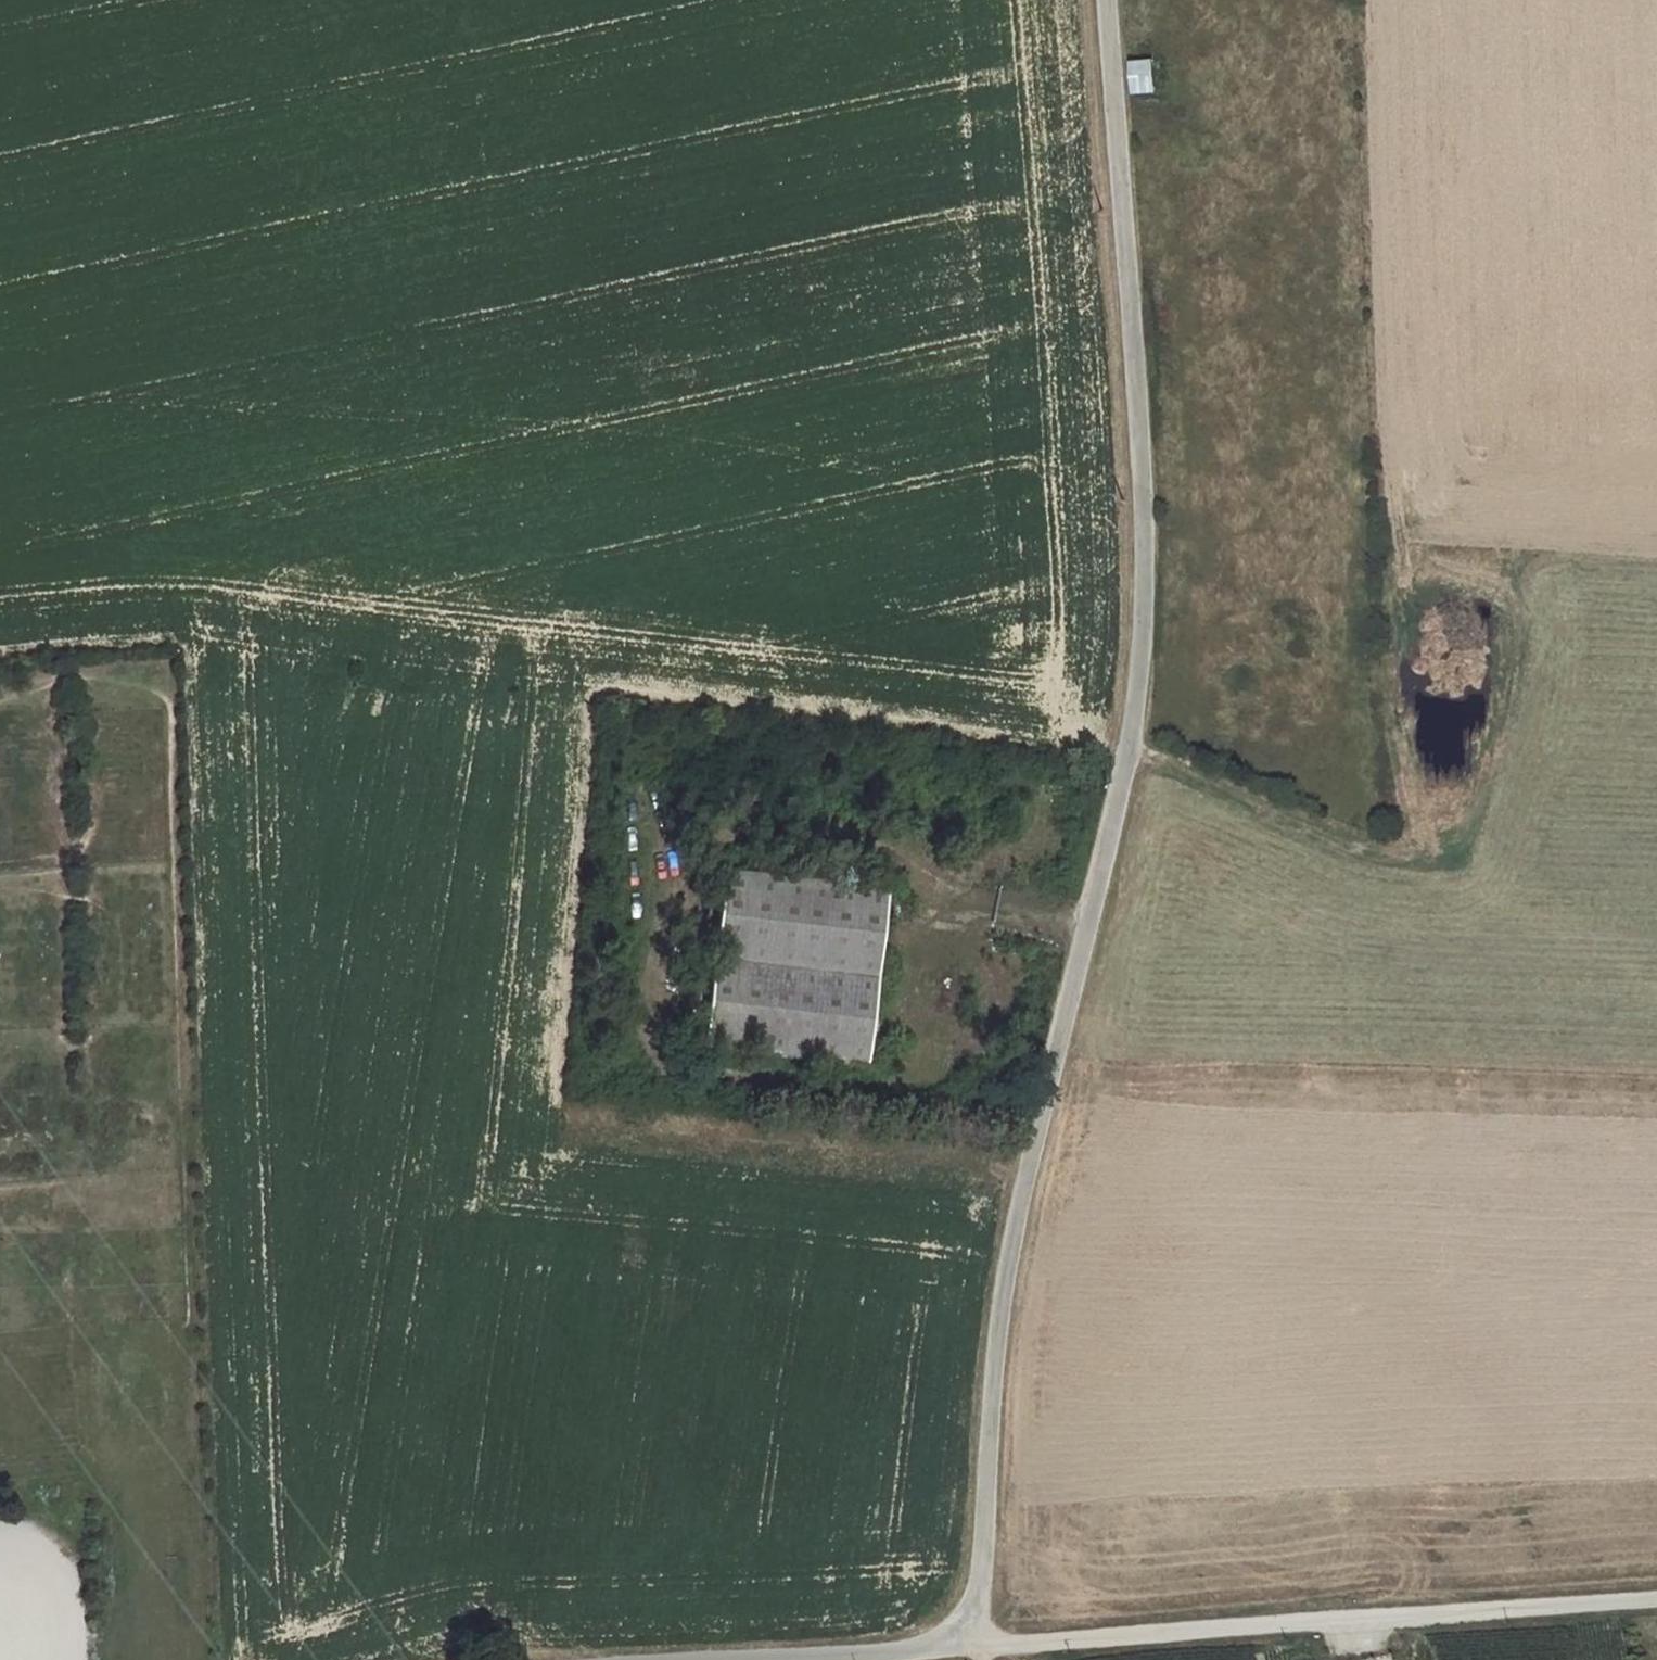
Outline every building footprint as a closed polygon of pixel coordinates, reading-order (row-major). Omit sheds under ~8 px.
[(1155,57),(1132,59),(1135,90),(1158,88),(1155,57)] [(888,890),(727,871),(706,1042),(868,1062),(888,890)]
